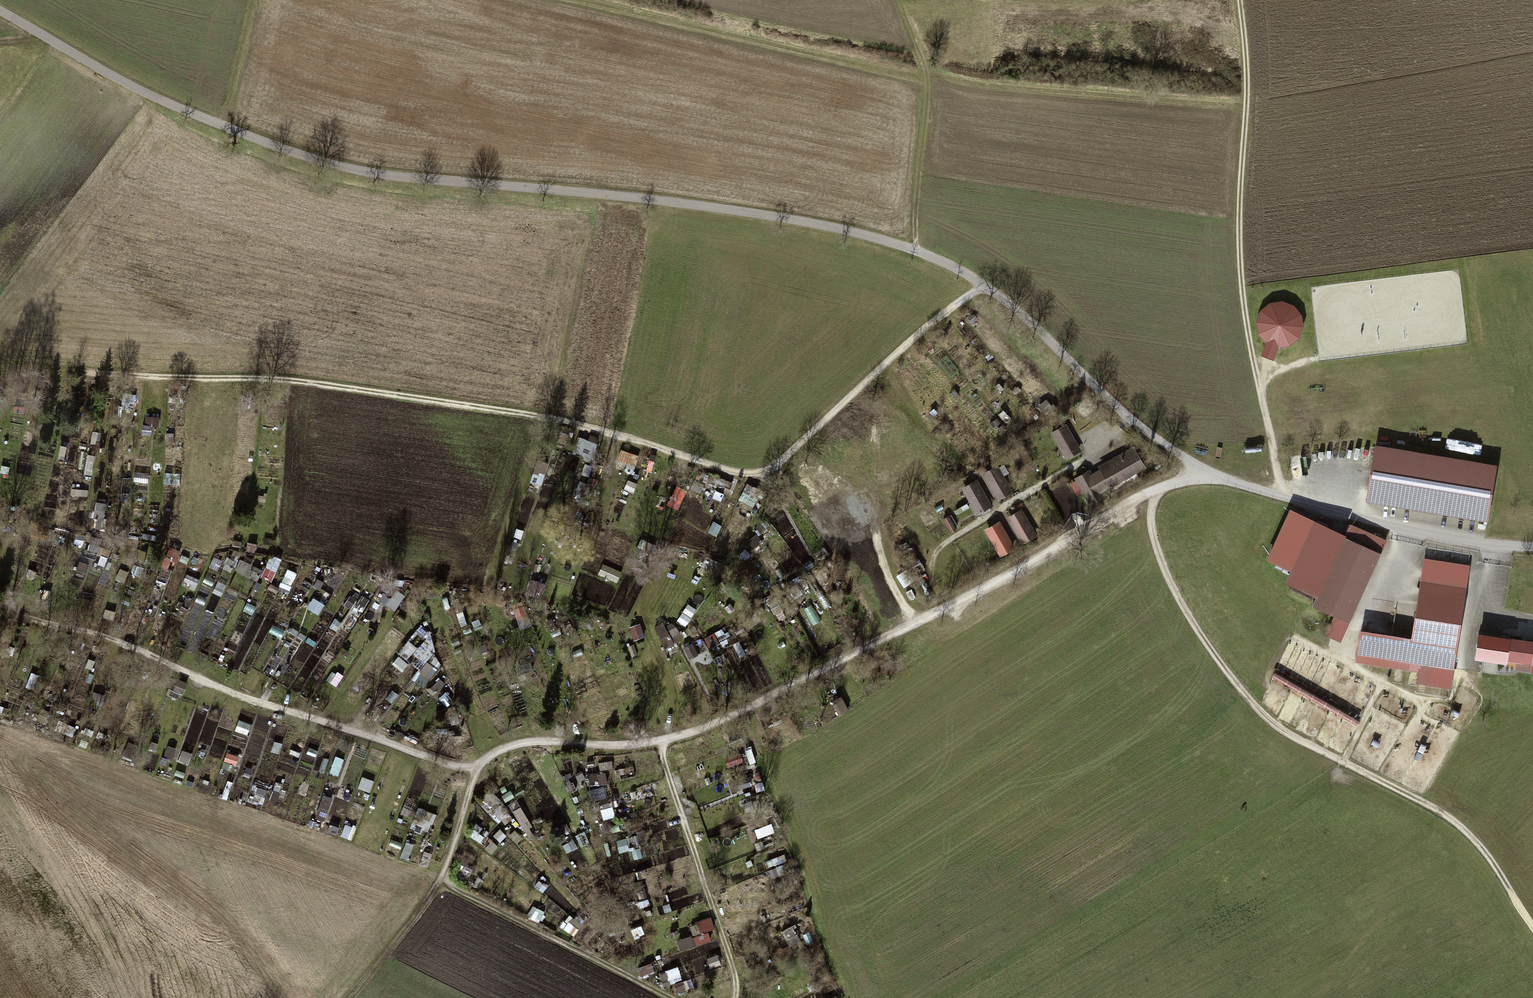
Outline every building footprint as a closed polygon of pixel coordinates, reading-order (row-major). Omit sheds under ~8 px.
[(1277,347),(1289,345),(1298,338),(1302,327),(1301,316),(1293,306),(1282,302),(1270,305),(1262,312),(1258,322),(1259,333),(1266,343),(1262,354),(1273,358),(1277,347)] [(123,404),(132,408),(136,399),(127,395),(123,404)] [(152,426),(160,426),(160,417),(145,416),(144,435),(152,435),(152,426)] [(966,432),(974,426),(966,417),(958,424),(966,432)] [(1066,426),(1054,433),(1068,457),(1081,450),(1066,426)] [(592,460),(599,447),(582,437),(575,450),(592,460)] [(1496,466),(1374,445),(1364,500),(1486,522),(1496,466)] [(626,466),(625,470),(634,473),(639,454),(620,449),(616,464),(626,466)] [(1134,450),(1103,469),(1114,486),(1145,467),(1134,450)] [(86,454),(86,475),(94,475),(94,455),(86,454)] [(983,475),(996,503),(1014,494),(1001,467),(983,475)] [(149,483),(150,473),(135,471),(134,481),(149,483)] [(1090,472),(1077,479),(1092,504),(1104,497),(1090,472)] [(165,484),(181,484),(181,473),(165,473),(165,484)] [(962,488),(977,516),(994,507),(978,479),(962,488)] [(634,492),(637,483),(628,480),(625,489),(634,492)] [(740,500),(754,506),(762,490),(747,483),(740,500)] [(1007,518),(1023,546),(1039,536),(1023,509),(1007,518)] [(1003,521),(987,528),(1000,558),(1016,551),(1003,521)] [(1342,536),(1311,521),(1282,582),(1314,597),(1310,605),(1345,622),(1384,541),(1348,524),(1342,536)] [(713,522),(709,532),(717,535),(721,525),(713,522)] [(757,552),(765,547),(759,535),(751,540),(757,552)] [(90,546),(97,549),(101,540),(94,536),(90,546)] [(264,578),(275,580),(281,558),(270,555),(264,578)] [(236,571),(248,575),(253,563),(241,558),(236,571)] [(1411,639),(1360,631),(1355,662),(1418,672),(1418,669),(1419,670),(1420,665),(1454,670),(1470,565),(1424,558),(1411,639)] [(603,563),(599,574),(618,582),(623,570),(603,563)] [(293,593),(293,569),(282,569),(282,593),(293,593)] [(383,604),(397,610),(405,593),(391,587),(383,604)] [(355,591),(347,604),(362,613),(370,600),(355,591)] [(673,620),(656,629),(666,648),(684,639),(673,620)] [(630,627),(634,640),(645,636),(641,623),(630,627)] [(710,647),(729,638),(724,628),(705,637),(710,647)] [(424,687),(443,662),(433,654),(440,645),(426,634),(412,652),(420,657),(414,665),(420,669),(412,679),(424,687)] [(1511,639),(1510,643),(1488,639),(1484,659),(1505,663),(1504,667),(1532,672),(1532,643),(1511,639)] [(688,658),(698,655),(694,643),(684,647),(688,658)] [(1419,670),(1418,669),(1418,672),(1416,684),(1451,689),(1454,670),(1420,665),(1419,670)] [(32,688),(38,675),(32,672),(26,686),(32,688)] [(180,679),(175,690),(184,694),(189,682),(180,679)] [(182,751),(180,761),(189,763),(192,753),(182,751)] [(340,775),(344,758),(335,756),(331,773),(340,775)] [(590,786),(608,784),(607,773),(589,774),(590,786)] [(371,792),(374,780),(362,777),(359,788),(371,792)] [(256,787),(253,802),(264,804),(267,789),(256,787)] [(618,806),(617,796),(607,797),(606,788),(593,789),(595,808),(618,806)] [(480,802),(499,822),(511,811),(492,791),(480,802)] [(522,806),(514,811),(525,830),(533,826),(522,806)] [(420,808),(416,831),(431,833),(435,811),(420,808)] [(476,823),(469,835),(481,843),(489,831),(476,823)] [(501,829),(494,836),(501,842),(508,835),(501,829)] [(517,843),(523,838),(516,830),(510,835),(517,843)] [(639,835),(631,837),(633,845),(641,843),(639,835)] [(618,840),(620,852),(630,850),(628,838),(618,840)] [(486,847),(492,853),(499,846),(493,840),(486,847)] [(524,850),(516,855),(526,869),(533,864),(524,850)] [(574,935),(582,922),(571,916),(564,928),(574,935)] [(699,920),(702,933),(715,930),(713,917),(699,920)] [(788,945),(800,942),(796,925),(784,929),(788,945)] [(678,941),(681,950),(712,941),(709,931),(678,941)] [(661,973),(664,985),(676,981),(673,970),(661,973)]
